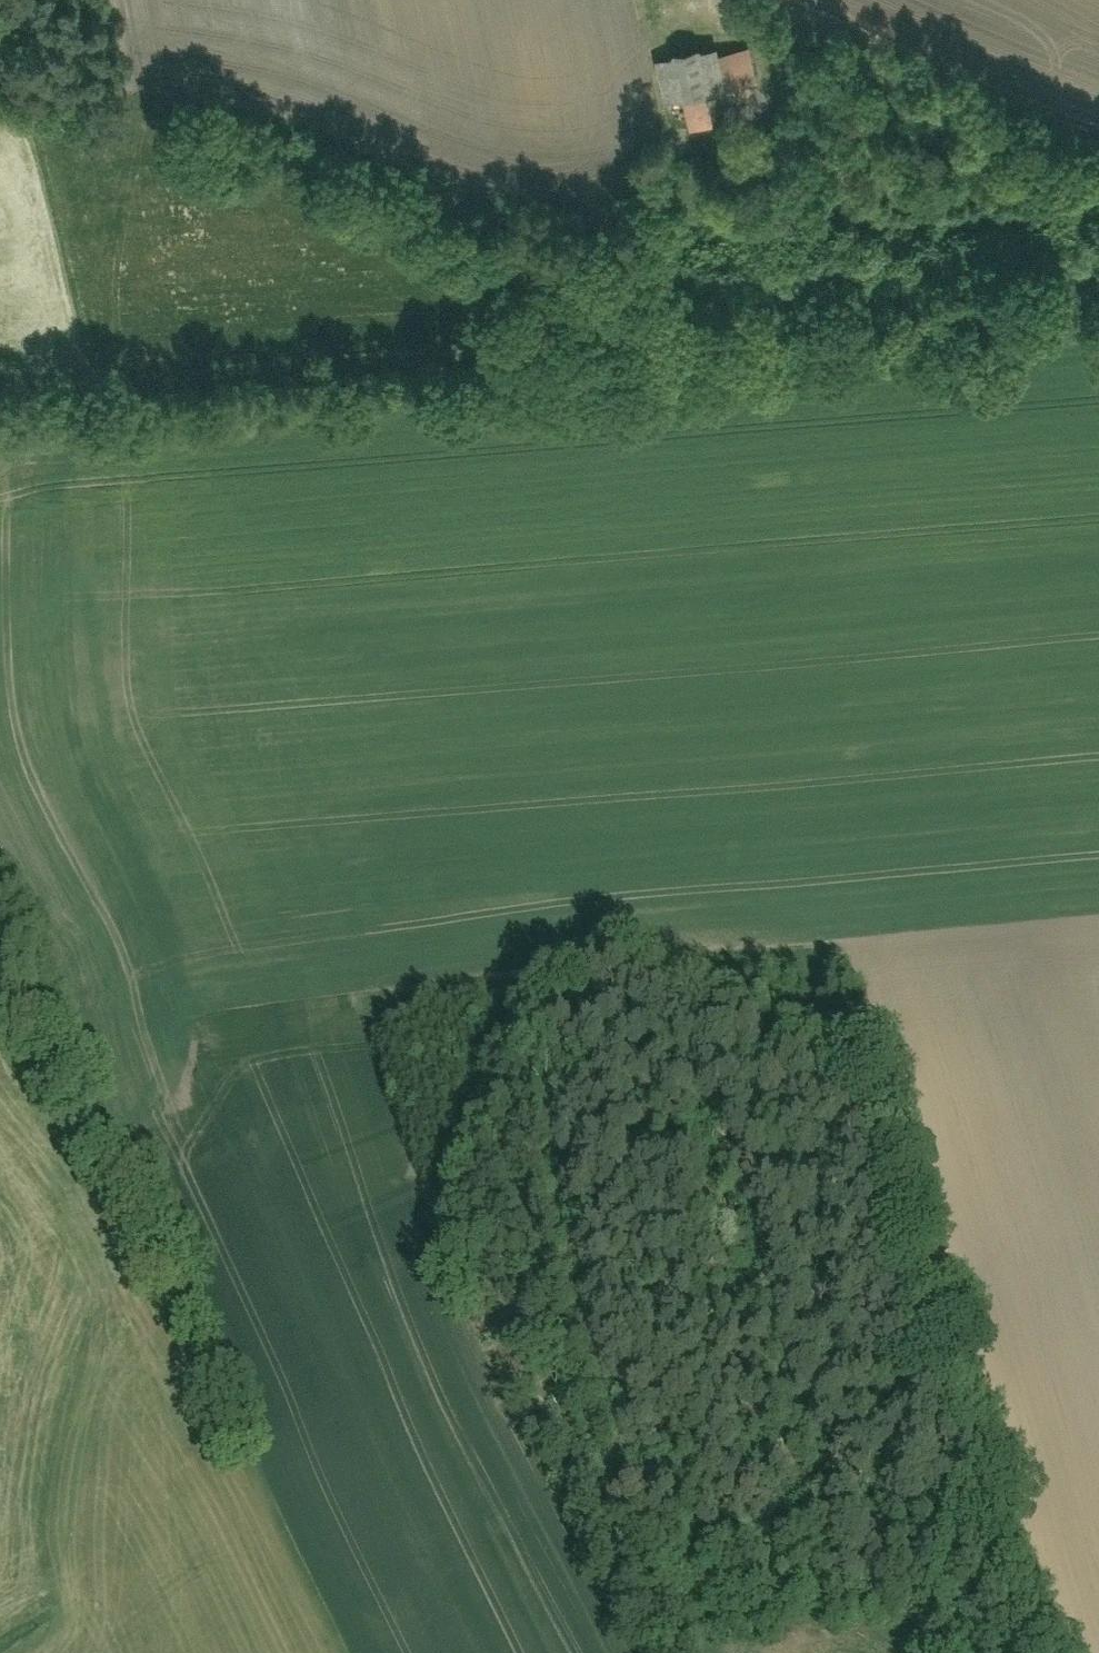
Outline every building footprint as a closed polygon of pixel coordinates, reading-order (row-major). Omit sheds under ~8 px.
[(764,102),(755,47),(718,52),(717,45),(657,54),(664,99),(713,91),(715,109),(764,102)]
